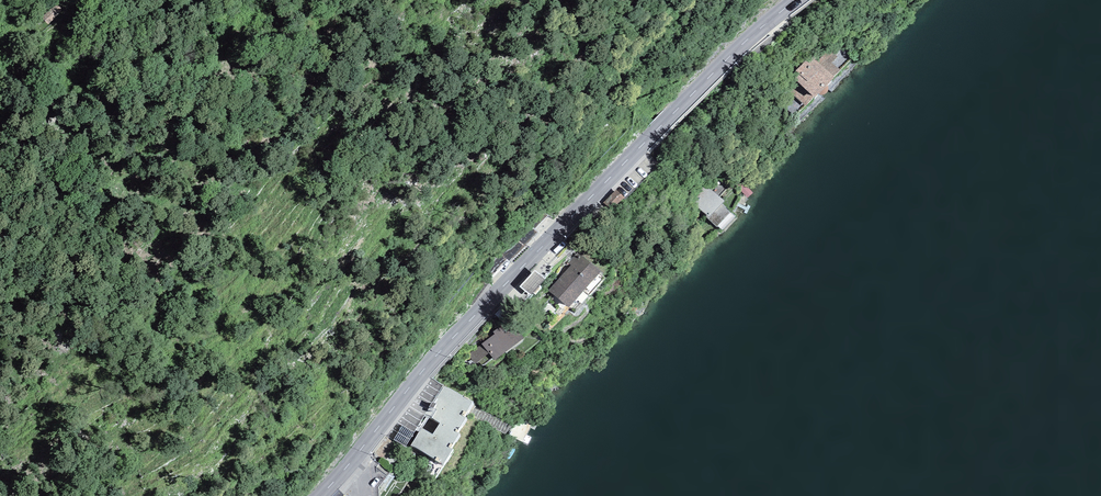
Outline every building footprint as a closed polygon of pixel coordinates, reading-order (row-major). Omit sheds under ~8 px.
[(55,5),(42,17),(48,24),(60,12),(61,8),(60,6),(57,5),(55,5)] [(789,90),(806,106),(818,93),(820,95),(823,96),(825,96),(827,94),(828,90),(828,88),(826,85),(840,70),(832,63),(837,57),(829,49),(817,62),(810,55),(796,71),(799,74),(794,79),(797,81),(789,90)] [(706,217),(716,226),(731,212),(722,204),(725,201),(697,180),(681,198),(707,215),(706,217)] [(743,182),(737,187),(747,198),(753,193),(743,182)] [(624,198),(616,190),(603,203),(612,211),(624,198)] [(600,272),(577,252),(568,263),(571,265),(548,290),(569,308),(600,272)] [(490,276),(507,260),(502,254),(484,270),(490,276)] [(545,279),(535,270),(519,287),(530,296),(545,279)] [(509,319),(493,332),(495,334),(482,344),(489,353),(494,361),(524,338),(509,319)] [(489,353),(482,344),(468,354),(476,364),(489,353)] [(472,402),(443,385),(416,431),(419,432),(411,446),(440,463),(441,462),(444,464),(452,449),(451,448),(459,434),(457,432),(466,417),(463,416),(472,402)]
